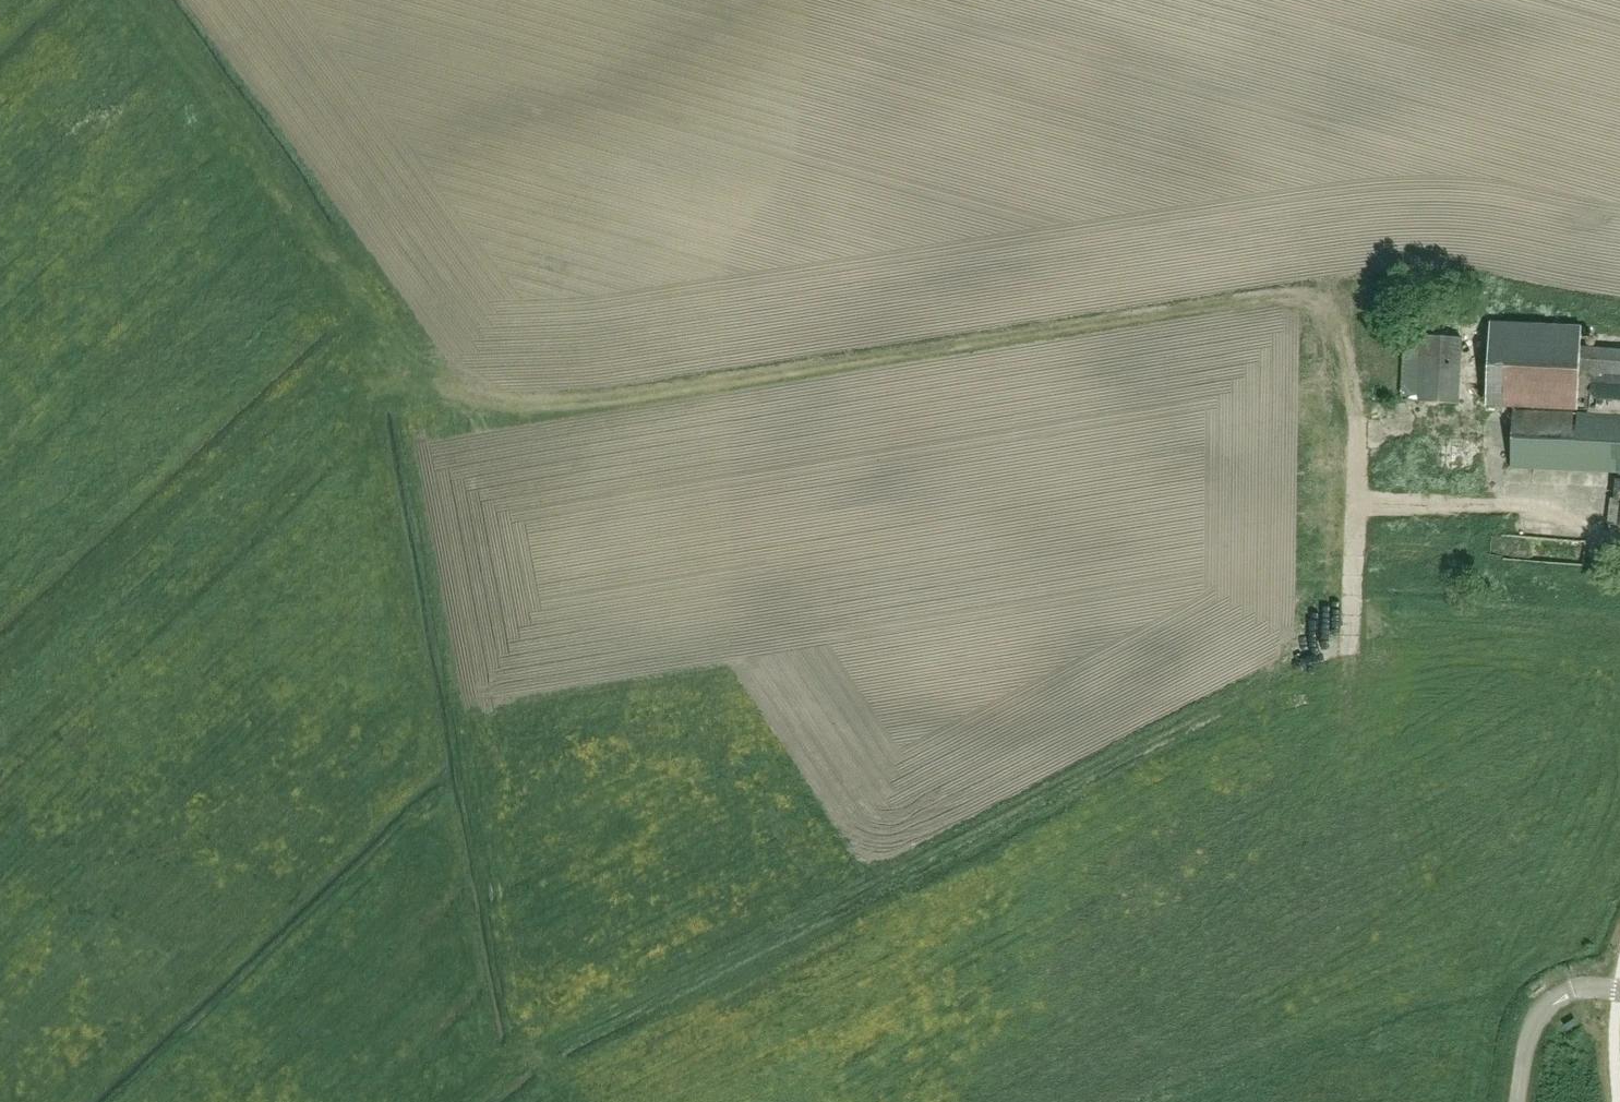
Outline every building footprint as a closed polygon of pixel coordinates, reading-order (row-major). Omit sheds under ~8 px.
[(1579,347),(1580,328),(1490,323),(1486,408),(1513,410),(1510,467),(1617,473),(1617,482),(1616,482),(1614,499),(1609,499),(1607,525),(1619,526),(1619,350),(1579,347)] [(1461,338),(1405,336),(1402,402),(1458,404),(1461,338)] [(1567,1031),(1577,1024),(1574,1019),(1563,1026),(1567,1031)]
